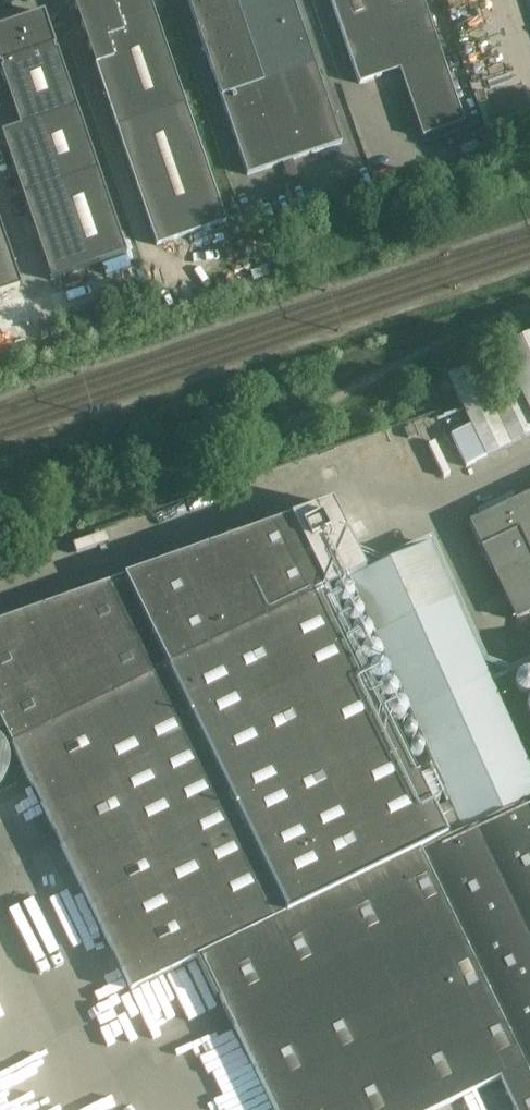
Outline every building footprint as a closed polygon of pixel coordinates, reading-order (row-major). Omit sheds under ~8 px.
[(150,0),(86,0),(74,4),(157,248),(226,225),(150,0)] [(248,178),(342,146),(293,0),(187,0),(248,178)] [(359,86),(401,72),(424,139),(465,125),(422,0),(330,0),(359,86)] [(44,14),(25,21),(26,26),(8,32),(6,27),(0,29),(0,67),(1,67),(2,71),(0,71),(0,72),(19,129),(1,135),(50,282),(126,256),(57,52),(55,53),(53,49),(56,49),(44,14)] [(21,286),(0,226),(0,293),(21,286)] [(447,378),(460,405),(461,406),(470,425),(451,435),(466,467),(486,457),(529,436),(529,337),(447,378)] [(469,524),(515,622),(529,614),(529,494),(469,524)] [(365,574),(330,505),(0,622),(0,716),(130,988),(199,955),(274,1109),(433,1109),(499,1078),(515,1109),(529,1109),(529,769),(425,546),(349,582),(386,659),(463,834),(448,843),(328,591),(365,574)] [(1,783),(4,780),(6,776),(7,773),(8,769),(9,765),(9,761),(9,757),(8,753),(6,749),(4,745),(2,742),(0,740),(0,785),(1,783)]
